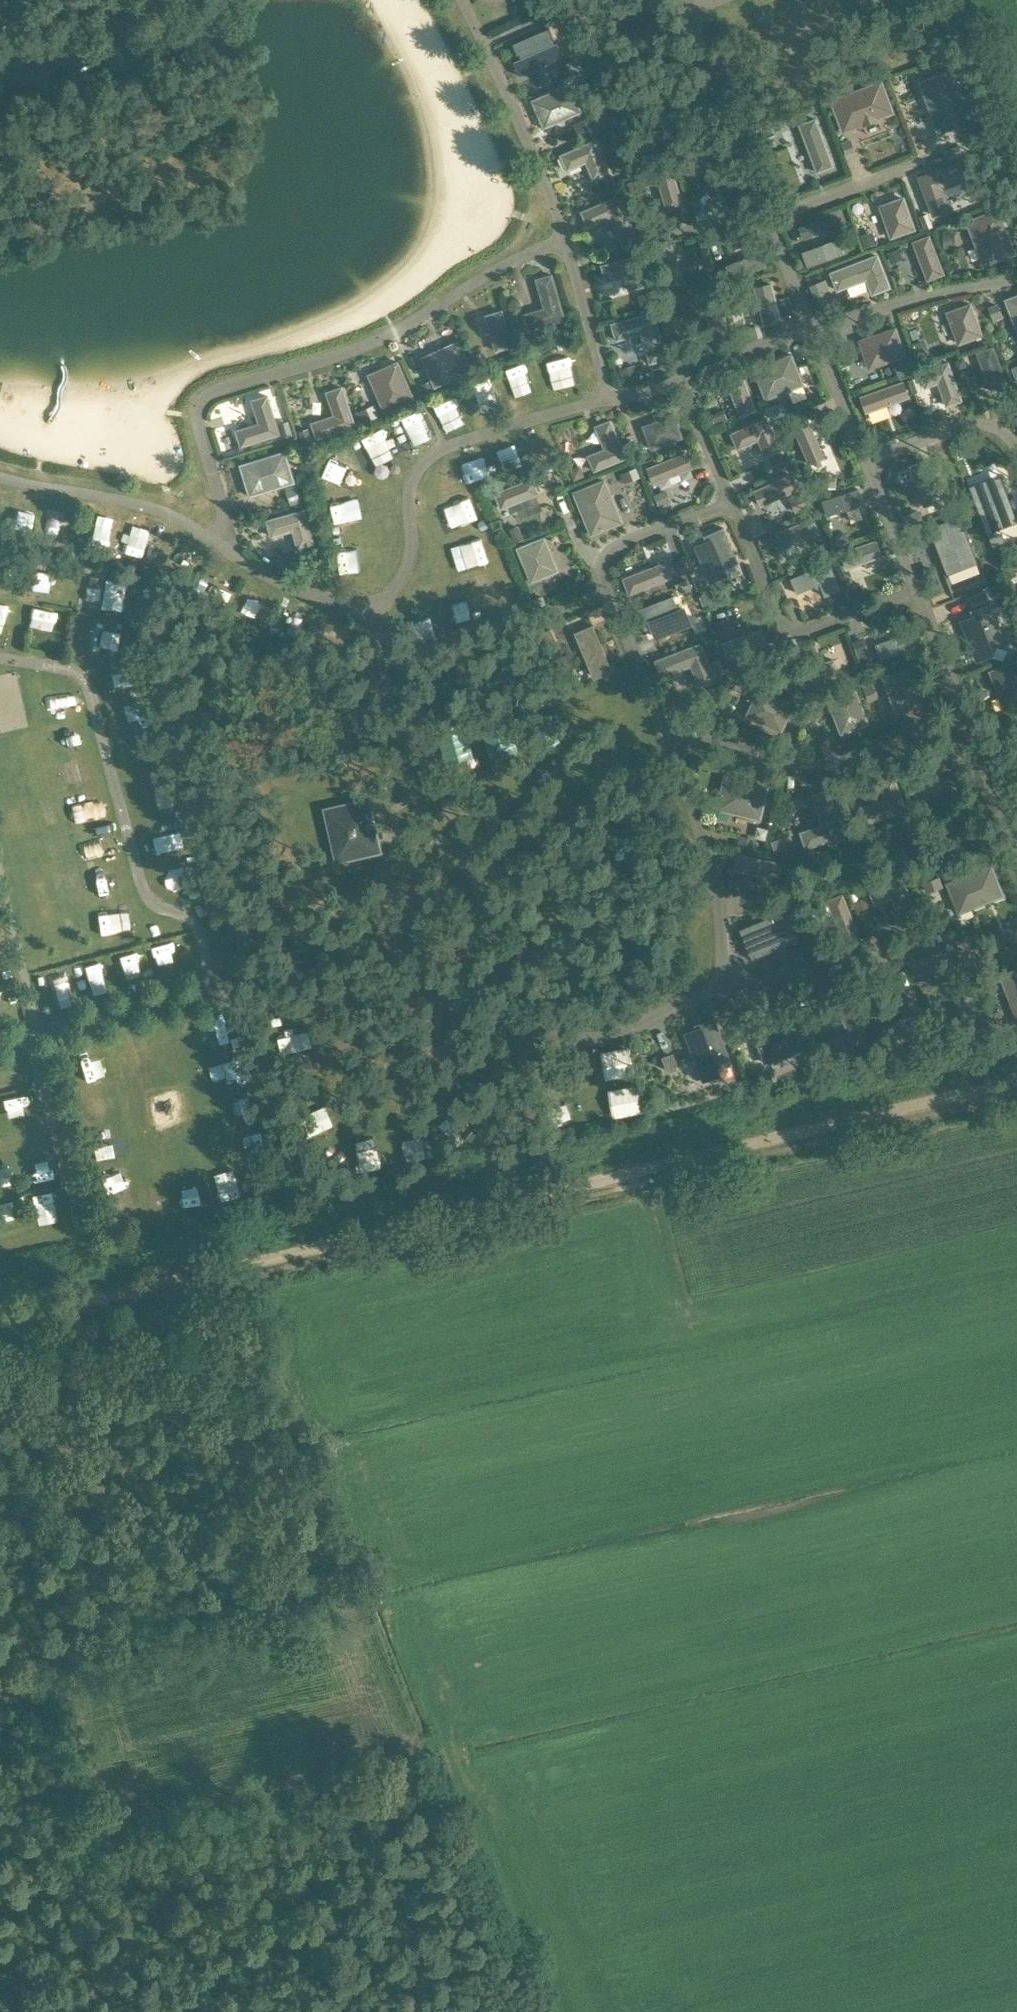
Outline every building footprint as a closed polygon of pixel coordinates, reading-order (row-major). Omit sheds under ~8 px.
[(529,13),(541,7),(538,0),(523,0),(529,13)] [(550,28),(513,44),(517,54),(520,53),(522,57),(514,60),(514,61),(523,57),(529,70),(520,74),(520,75),(564,56),(557,42),(556,42),(550,28)] [(572,60),(563,64),(565,64),(569,74),(568,74),(568,75),(577,71),(572,60)] [(951,71),(921,82),(935,119),(939,118),(950,123),(951,127),(969,120),(951,71)] [(877,117),(893,111),(882,81),(833,100),(844,130),(863,123),(860,114),(861,112),(871,108),(874,109),(877,117)] [(582,111),(570,84),(533,100),(544,127),(582,111)] [(785,116),(773,120),(776,129),(788,124),(785,116)] [(586,118),(574,122),(581,139),(593,135),(586,118)] [(818,171),(834,165),(816,118),(800,124),(818,171)] [(849,137),(841,141),(847,155),(855,152),(849,137)] [(594,177),(608,171),(595,140),(561,154),(568,169),(586,161),(594,177)] [(960,144),(947,149),(951,158),(963,153),(960,144)] [(959,161),(919,176),(926,194),(933,214),(952,207),(944,186),(965,178),(959,161)] [(673,166),(657,171),(668,210),(683,205),(684,205),(673,166)] [(610,174),(600,179),(607,193),(617,189),(610,174)] [(641,179),(629,182),(632,191),(644,187),(641,179)] [(624,245),(639,239),(619,195),(582,211),(589,226),(611,216),(624,245)] [(915,228),(904,198),(881,206),(892,236),(915,228)] [(1015,253),(998,209),(968,221),(984,264),(1015,253)] [(928,212),(920,215),(925,228),(933,225),(928,212)] [(943,230),(943,243),(955,243),(956,231),(943,230)] [(874,233),(862,237),(865,247),(877,243),(874,233)] [(930,235),(914,241),(928,279),(944,273),(930,235)] [(803,251),(808,266),(809,266),(847,252),(848,252),(842,237),(841,237),(803,251)] [(668,287),(684,282),(671,239),(654,244),(668,287)] [(899,247),(888,251),(892,261),(903,257),(899,247)] [(761,252),(732,262),(737,276),(766,266),(761,252)] [(646,284),(637,255),(602,265),(607,281),(626,276),(630,289),(646,284)] [(877,255),(832,272),(838,288),(868,277),(874,292),(889,286),(877,255)] [(528,329),(565,319),(552,274),(537,278),(545,307),(524,314),(528,329)] [(709,278),(698,281),(700,290),(712,287),(709,278)] [(826,279),(810,285),(814,295),(830,290),(826,279)] [(772,282),(754,287),(764,323),(781,319),(782,318),(772,282)] [(648,292),(639,294),(641,305),(651,303),(648,292)] [(713,335),(728,331),(719,294),(684,303),(688,318),(707,314),(713,335)] [(1007,300),(1016,325),(1016,296),(1007,300)] [(996,303),(988,307),(994,320),(1002,317),(996,303)] [(677,304),(667,307),(670,320),(680,317),(677,304)] [(959,342),(982,334),(971,304),(948,312),(959,342)] [(502,310),(486,315),(496,350),(513,345),(502,310)] [(667,357),(654,311),(612,323),(617,339),(642,332),(651,362),(667,357)] [(906,355),(896,327),(860,340),(869,367),(906,355)] [(472,369),(459,340),(422,357),(436,386),(472,369)] [(992,390),(1008,384),(994,346),(978,352),(992,390)] [(766,398),(804,383),(792,353),(754,368),(766,398)] [(964,356),(955,360),(959,369),(966,366),(967,363),(964,356)] [(571,357),(547,362),(552,383),(576,377),(571,357)] [(909,358),(894,363),(898,375),(913,370),(909,358)] [(415,398),(398,361),(383,368),(388,379),(374,385),(385,411),(415,398)] [(525,361),(503,368),(510,388),(532,381),(525,361)] [(925,386),(939,382),(947,405),(962,399),(949,361),(920,371),(925,386)] [(634,367),(620,371),(623,379),(637,375),(634,367)] [(742,369),(727,375),(742,414),(757,407),(742,369)] [(918,375),(908,378),(913,392),(922,388),(918,375)] [(432,379),(422,383),(426,392),(436,387),(436,386),(432,379)] [(469,385),(476,412),(495,407),(488,380),(469,385)] [(909,396),(903,381),(861,396),(867,411),(909,396)] [(356,425),(342,386),(327,392),(335,415),(312,422),(318,438),(356,425)] [(280,433),(268,395),(253,399),(260,423),(237,430),(242,445),(280,433)] [(445,421),(462,413),(453,395),(437,403),(445,421)] [(216,423),(234,419),(230,398),(211,403),(216,423)] [(783,400),(768,406),(773,418),(788,412),(783,400)] [(872,419),(901,410),(899,402),(869,411),(872,419)] [(374,405),(358,411),(363,422),(378,416),(374,405)] [(427,439),(415,410),(396,418),(407,446),(427,439)] [(791,419),(810,463),(825,457),(806,412),(791,419)] [(916,412),(904,422),(910,429),(922,419),(916,412)] [(652,448),(683,436),(674,414),(644,426),(652,448)] [(759,438),(766,455),(781,448),(767,417),(732,433),(738,447),(759,438)] [(589,455),(595,470),(626,457),(611,419),(596,425),(605,448),(589,455)] [(287,421),(279,423),(284,438),(292,435),(287,421)] [(308,428),(299,431),(303,443),(312,440),(308,428)] [(386,429),(363,438),(371,460),(395,451),(386,429)] [(507,467),(524,462),(517,440),(500,445),(507,467)] [(295,481),(285,451),(241,465),(250,495),(295,481)] [(471,479),(489,472),(480,451),(462,458),(471,479)] [(685,452),(648,467),(654,482),(691,467),(685,452)] [(783,454),(773,458),(777,467),(787,463),(783,454)] [(924,459),(910,463),(924,505),(938,500),(924,459)] [(351,485),(354,463),(333,460),(330,482),(351,485)] [(580,466),(570,470),(574,480),(584,476),(580,466)] [(637,466),(621,473),(625,482),(641,475),(637,466)] [(792,474),(755,490),(761,504),(798,488),(800,487),(793,473),(792,474)] [(533,475),(495,491),(502,506),(540,491),(533,475)] [(822,476),(822,486),(834,487),(834,477),(822,476)] [(1016,521),(1016,517),(1014,509),(1012,510),(1008,501),(1010,500),(1003,481),(988,487),(985,479),(970,485),(988,533),(1016,521)] [(592,533),(622,521),(605,480),(575,492),(592,533)] [(296,484),(287,487),(292,503),(301,501),(296,484)] [(859,486),(823,499),(828,514),(865,501),(859,486)] [(470,497),(449,499),(451,523),(472,521),(470,497)] [(314,542),(305,509),(267,520),(272,536),(293,529),(298,547),(314,542)] [(813,515),(778,530),(785,547),(818,533),(820,532),(813,515)] [(952,517),(914,531),(920,545),(957,531),(952,517)] [(712,540),(697,546),(711,577),(725,571),(723,566),(738,560),(724,527),(709,533),(712,540)] [(938,559),(965,545),(957,531),(930,545),(938,559)] [(1003,539),(1000,532),(990,536),(989,534),(988,534),(992,544),(1005,539),(1005,538),(1003,539)] [(532,581),(559,570),(545,536),(518,547),(532,581)] [(487,539),(466,542),(468,561),(489,558),(487,539)] [(876,540),(842,552),(847,567),(882,555),(883,554),(877,539),(876,540)] [(317,546),(302,550),(304,560),(319,556),(317,546)] [(683,555),(672,559),(678,576),(690,571),(683,555)] [(665,562),(624,578),(630,593),(671,576),(665,562)] [(841,589),(829,562),(792,577),(798,592),(820,583),(826,596),(841,589)] [(980,563),(948,575),(954,594),(987,582),(980,563)] [(50,598),(51,570),(34,570),(33,597),(50,598)] [(92,573),(90,584),(100,585),(102,575),(92,573)] [(479,577),(478,602),(498,602),(498,578),(479,577)] [(124,610),(128,582),(107,578),(103,607),(124,610)] [(717,587),(703,593),(707,602),(721,597),(717,587)] [(846,591),(829,598),(833,607),(849,600),(846,591)] [(674,595),(638,609),(644,624),(651,621),(657,636),(690,623),(684,608),(679,609),(674,595)] [(543,596),(534,599),(537,607),(546,604),(543,596)] [(10,602),(0,600),(0,632),(4,633),(10,602)] [(51,631),(58,611),(35,604),(28,624),(51,631)] [(970,647),(1007,632),(1002,617),(964,632),(970,647)] [(115,619),(114,628),(123,630),(125,621),(115,619)] [(576,631),(595,675),(612,668),(593,623),(576,631)] [(106,626),(100,649),(120,655),(126,632),(106,626)] [(761,627),(723,641),(729,658),(767,643),(761,628),(761,627)] [(551,628),(541,632),(546,644),(556,640),(551,628)] [(913,629),(876,643),(882,658),(916,646),(919,645),(913,629)] [(716,680),(701,642),(656,660),(662,676),(692,664),(700,686),(716,680)] [(721,658),(712,662),(717,675),(726,671),(721,658)] [(839,674),(834,659),(788,673),(793,689),(839,674)] [(1016,704),(1016,661),(991,671),(1005,708),(1016,704)] [(897,713),(927,701),(913,665),(883,677),(897,713)] [(728,674),(723,684),(739,691),(743,681),(728,674)] [(872,680),(862,684),(869,701),(879,697),(872,680)] [(868,722),(855,688),(829,698),(842,732),(868,722)] [(782,731),(794,705),(759,689),(747,715),(782,731)] [(130,707),(134,728),(152,726),(148,705),(130,707)] [(813,705),(803,709),(807,720),(817,716),(813,705)] [(1016,761),(1016,744),(1009,748),(1015,762),(1016,761)] [(879,782),(885,799),(861,808),(866,823),(906,809),(895,776),(879,782)] [(761,818),(768,787),(725,777),(717,808),(761,818)] [(813,794),(823,824),(801,831),(807,847),(844,834),(829,789),(813,794)] [(323,807),(336,863),(383,852),(371,796),(323,807)] [(162,826),(167,848),(190,843),(185,821),(162,826)] [(784,836),(773,840),(778,854),(789,850),(784,836)] [(739,837),(737,846),(753,849),(755,841),(739,837)] [(779,878),(782,862),(739,853),(735,868),(779,878)] [(948,879),(960,909),(1005,892),(993,862),(948,879)] [(196,864),(178,872),(185,890),(203,883),(196,864)] [(902,874),(869,888),(875,903),(892,897),(904,925),(920,919),(902,874)] [(939,876),(923,882),(926,891),(942,885),(939,876)] [(845,896),(829,901),(845,944),(861,939),(845,896)] [(866,897),(854,901),(857,910),(870,905),(866,897)] [(787,909),(740,928),(746,944),(771,934),(777,948),(778,948),(777,946),(783,943),(784,945),(799,939),(787,909)] [(805,909),(799,921),(809,926),(815,914),(805,909)] [(172,942),(150,948),(155,967),(177,961),(172,942)] [(802,946),(792,950),(792,951),(794,950),(799,960),(806,957),(807,959),(802,946)] [(138,951),(116,955),(121,977),(142,972),(138,951)] [(102,959),(77,965),(82,983),(106,977),(102,959)] [(1001,974),(1016,1017),(1016,968),(1001,974)] [(41,974),(44,994),(65,991),(62,971),(41,974)] [(951,985),(967,1026),(982,1021),(966,979),(951,985)] [(890,1019),(896,1035),(928,1024),(914,986),(899,991),(907,1014),(890,1019)] [(855,1003),(840,1009),(849,1031),(828,1039),(833,1054),(869,1041),(855,1003)] [(702,1027),(687,1033),(705,1080),(719,1074),(718,1069),(733,1064),(715,1016),(700,1022),(702,1027)] [(944,1018),(933,1022),(938,1036),(949,1032),(944,1018)] [(802,1049),(791,1019),(755,1032),(766,1062),(802,1049)] [(998,1019),(991,1029),(1003,1036),(1009,1025),(998,1019)] [(229,1020),(219,1023),(226,1044),(236,1041),(229,1020)] [(279,1037),(285,1052),(310,1042),(304,1027),(279,1037)] [(870,1044),(857,1048),(861,1059),(874,1055),(870,1044)] [(629,1045),(603,1050),(608,1078),(634,1074),(629,1045)] [(219,1080),(235,1075),(230,1055),(213,1060),(219,1080)] [(673,1055),(664,1059),(668,1070),(677,1066),(673,1055)] [(0,1072),(2,1083),(29,1078),(28,1068),(0,1072)] [(755,1073),(752,1082),(769,1088),(772,1078),(755,1073)] [(617,1116),(645,1113),(642,1084),(614,1087),(617,1116)] [(7,1095),(9,1105),(27,1101),(25,1091),(7,1095)] [(240,1098),(221,1103),(227,1124),(246,1118),(240,1098)] [(394,1133),(402,1164),(424,1158),(416,1128),(394,1133)] [(378,1147),(357,1151),(360,1171),(381,1168),(378,1147)] [(4,1192),(21,1189),(18,1170),(1,1173),(4,1192)] [(181,1193),(183,1208),(204,1205),(202,1190),(181,1193)] [(37,1196),(41,1212),(54,1210),(51,1194),(37,1196)]
